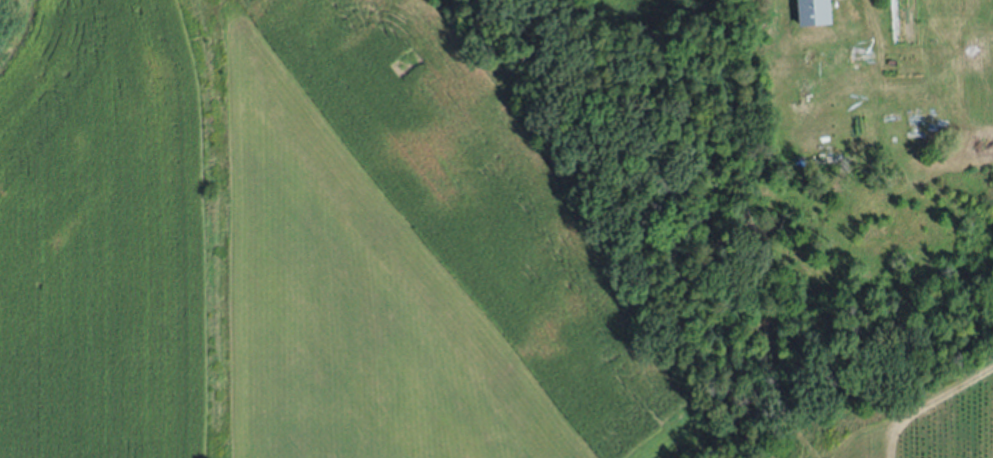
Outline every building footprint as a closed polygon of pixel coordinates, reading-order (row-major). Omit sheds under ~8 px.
[(801,27),(799,0),(832,0),(834,24),(801,27)]
